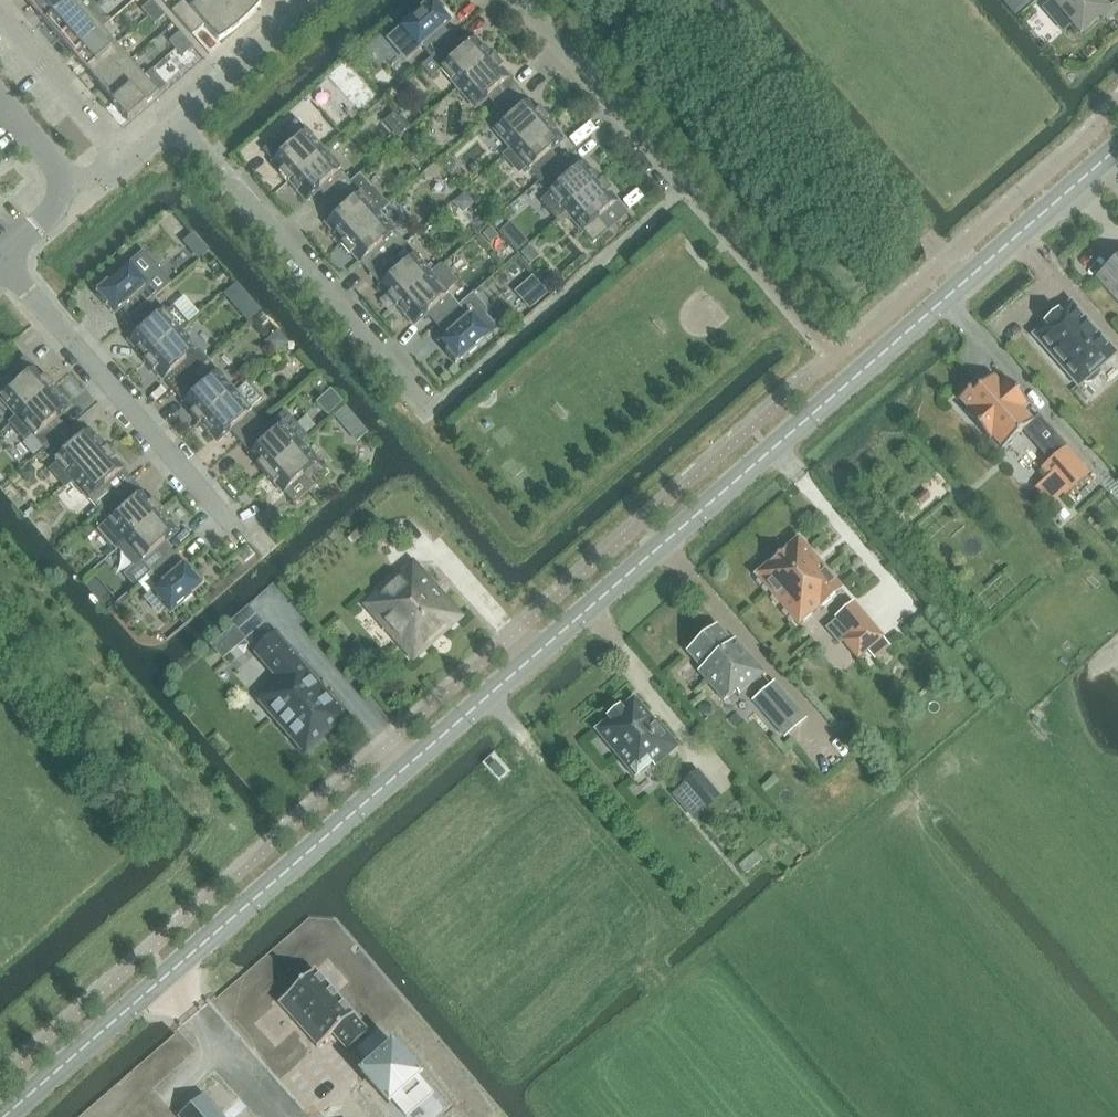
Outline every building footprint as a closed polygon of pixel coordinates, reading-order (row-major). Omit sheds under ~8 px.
[(32,6),(46,22),(70,0),(38,0),(32,6)] [(46,22),(59,38),(89,12),(96,6),(91,0),(70,0),(46,22)] [(149,16),(160,7),(154,0),(152,0),(142,9),(149,16)] [(221,0),(187,0),(186,1),(186,0),(184,0),(172,10),(193,34),(205,24),(220,40),(224,38),(229,34),(235,30),(242,24),(221,0)] [(242,24),(247,19),(250,16),(255,11),(261,4),(258,0),(221,0),(242,24)] [(387,40),(405,61),(419,49),(422,46),(432,57),(454,37),(445,26),(451,20),(444,12),(446,10),(437,0),(433,0),(394,34),(387,40)] [(1044,7),(1065,31),(1073,24),(1081,33),(1101,15),(1107,22),(1117,13),(1117,4),(1116,2),(1108,10),(1100,0),(1051,0),(1044,7)] [(89,12),(59,38),(73,54),(103,28),(110,22),(96,6),(89,12)] [(160,7),(149,16),(155,24),(166,14),(160,7)] [(73,54),(88,70),(117,44),(103,28),(73,54)] [(170,41),(177,49),(188,39),(181,31),(170,41)] [(442,69),(459,88),(496,55),(495,54),(495,55),(487,46),(485,47),(476,38),(464,48),(454,37),(432,57),(421,66),(432,78),(442,69)] [(188,39),(177,49),(183,56),(194,46),(188,39)] [(88,70),(101,86),(131,60),(117,44),(88,70)] [(488,97),(498,108),(521,89),(502,67),(504,66),(496,57),(497,56),(496,55),(459,88),(476,108),(488,97)] [(101,86),(114,101),(115,102),(145,76),(131,60),(101,86)] [(114,101),(113,102),(128,120),(159,93),(167,87),(152,70),(145,76),(115,102),(114,101)] [(354,71),(339,84),(355,102),(370,88),(354,71)] [(505,155),(506,156),(550,117),(549,116),(549,117),(540,108),(538,109),(521,89),(498,108),(508,120),(496,130),(512,149),(505,155)] [(526,166),(539,181),(562,161),(552,150),(565,139),(556,130),(558,128),(550,119),(551,118),(550,117),(506,156),(520,172),(526,166)] [(287,182),(288,183),(325,150),(298,119),(263,149),(281,170),(280,172),(288,181),(287,182)] [(320,189),(329,201),(352,181),(325,150),(288,183),(289,183),(297,192),(299,190),(307,200),(320,189)] [(558,219),(566,212),(604,179),(603,178),(602,179),(594,170),(592,171),(584,162),(572,172),(562,161),(539,181),(549,192),(541,199),(558,219)] [(341,244),(379,212),(388,204),(374,188),(373,189),(360,175),(352,181),(329,201),(339,212),(327,223),(335,232),(334,234),(342,243),(341,244)] [(604,179),(566,212),(594,243),(628,213),(610,192),(612,190),(604,181),(605,180),(604,179)] [(466,195),(454,205),(464,216),(475,206),(466,195)] [(371,273),(394,254),(406,243),(379,212),(341,244),(342,245),(343,245),(351,254),(353,252),(371,273)] [(511,223),(500,232),(518,253),(529,244),(511,223)] [(490,242),(498,235),(491,226),(483,233),(490,242)] [(394,254),(371,273),(389,294),(387,296),(395,305),(395,306),(395,307),(433,274),(437,271),(431,264),(427,267),(416,254),(406,243),(394,254)] [(533,247),(522,257),(531,267),(542,257),(533,247)] [(136,258),(95,294),(106,306),(108,304),(113,310),(115,313),(123,305),(133,317),(154,298),(171,284),(143,252),(136,258)] [(1117,303),(1117,263),(1100,279),(1097,276),(1096,277),(1117,303)] [(427,314),(437,325),(460,305),(449,293),(459,284),(443,266),(437,271),(433,274),(395,307),(396,307),(397,307),(405,316),(407,314),(415,324),(427,314)] [(225,278),(217,285),(223,293),(232,285),(225,278)] [(236,284),(224,294),(236,307),(248,297),(236,284)] [(539,285),(522,300),(531,310),(548,295),(539,285)] [(460,305),(437,325),(447,336),(440,342),(447,350),(446,352),(456,364),(497,328),(485,314),(485,307),(474,294),(460,305)] [(144,360),(144,361),(188,323),(174,308),(167,314),(154,298),(133,317),(143,328),(130,339),(138,349),(136,350),(145,359),(144,360)] [(1058,311),(1045,323),(1047,326),(1035,336),(1080,386),(1085,382),(1089,383),(1093,382),(1099,376),(1101,372),(1101,368),(1117,353),(1072,303),(1060,313),(1058,311)] [(266,315),(257,322),(264,330),(272,322),(266,315)] [(188,323),(144,361),(145,362),(146,361),(154,370),(156,369),(174,390),(208,360),(206,358),(196,347),(182,330),(188,324),(188,323)] [(11,423),(55,385),(54,384),(54,385),(46,376),(44,377),(25,356),(0,378),(0,397),(17,416),(10,422),(11,423)] [(198,422),(198,423),(235,391),(208,360),(174,390),(192,411),(190,412),(198,422)] [(989,440),(992,437),(1002,449),(1035,421),(1025,409),(1030,405),(1012,385),(1007,389),(994,374),(982,385),(978,381),(958,399),(968,410),(966,413),(989,440)] [(31,433),(45,448),(67,429),(57,418),(70,407),(61,397),(63,396),(55,386),(56,386),(55,385),(11,423),(25,439),(31,433)] [(230,430),(240,441),(262,422),(235,391),(198,423),(199,424),(200,423),(208,432),(210,431),(218,440),(230,430)] [(343,407),(333,415),(346,429),(355,421),(343,407)] [(262,422),(240,441),(250,452),(249,453),(258,463),(256,464),(264,474),(263,474),(264,475),(301,443),(308,437),(285,410),(266,427),(262,422)] [(1035,421),(1023,431),(1049,460),(1041,467),(1067,496),(1091,475),(1066,446),(1040,416),(1035,421)] [(52,470),(65,485),(109,447),(108,446),(108,447),(100,437),(98,439),(89,430),(77,440),(67,429),(45,448),(58,464),(52,470)] [(301,443),(264,475),(265,476),(265,475),(274,484),(275,483),(294,504),(328,474),(301,443)] [(72,480),(99,510),(134,480),(115,459),(117,458),(109,448),(110,448),(109,447),(65,485),(66,486),(72,480)] [(31,462),(20,472),(29,482),(35,477),(35,467),(31,462)] [(905,482),(910,478),(906,474),(902,478),(905,482)] [(109,522),(100,529),(117,549),(119,547),(163,509),(162,508),(162,509),(154,500),(152,501),(134,480),(111,500),(121,511),(109,522)] [(922,504),(926,509),(933,502),(929,498),(922,504)] [(139,557),(153,573),(175,553),(165,542),(178,531),(169,521),(171,520),(163,510),(164,510),(163,509),(119,547),(133,563),(139,557)] [(799,537),(755,575),(799,625),(843,587),(799,537)] [(175,553),(153,573),(163,584),(146,598),(158,612),(165,607),(170,613),(205,583),(194,571),(192,572),(175,553)] [(365,604),(413,659),(461,617),(444,597),(442,599),(433,589),(435,587),(413,562),(365,604)] [(854,601),(835,617),(850,635),(870,618),(854,601)] [(718,625),(687,651),(702,669),(699,672),(725,701),(737,691),(740,694),(764,672),(736,640),(733,642),(718,625)] [(275,632),(254,651),(280,681),(258,700),(304,753),(348,716),(275,632)] [(885,636),(869,649),(874,654),(876,657),(892,644),(889,641),(885,636)] [(772,682),(758,694),(790,730),(804,718),(799,712),(776,685),(772,682)] [(622,708),(621,707),(608,718),(608,719),(595,730),(634,777),(652,763),(655,767),(679,747),(656,719),(651,723),(644,715),(648,712),(635,697),(622,708)] [(682,785),(703,811),(717,800),(695,774),(682,785)] [(366,1031),(314,971),(280,1001),(305,1030),(310,1026),(322,1040),(333,1031),(347,1047),(366,1031)] [(430,1090),(378,1030),(359,1047),(372,1062),(363,1070),(402,1115),(430,1090)] [(203,1096),(179,1116),(221,1116),(203,1096)]
